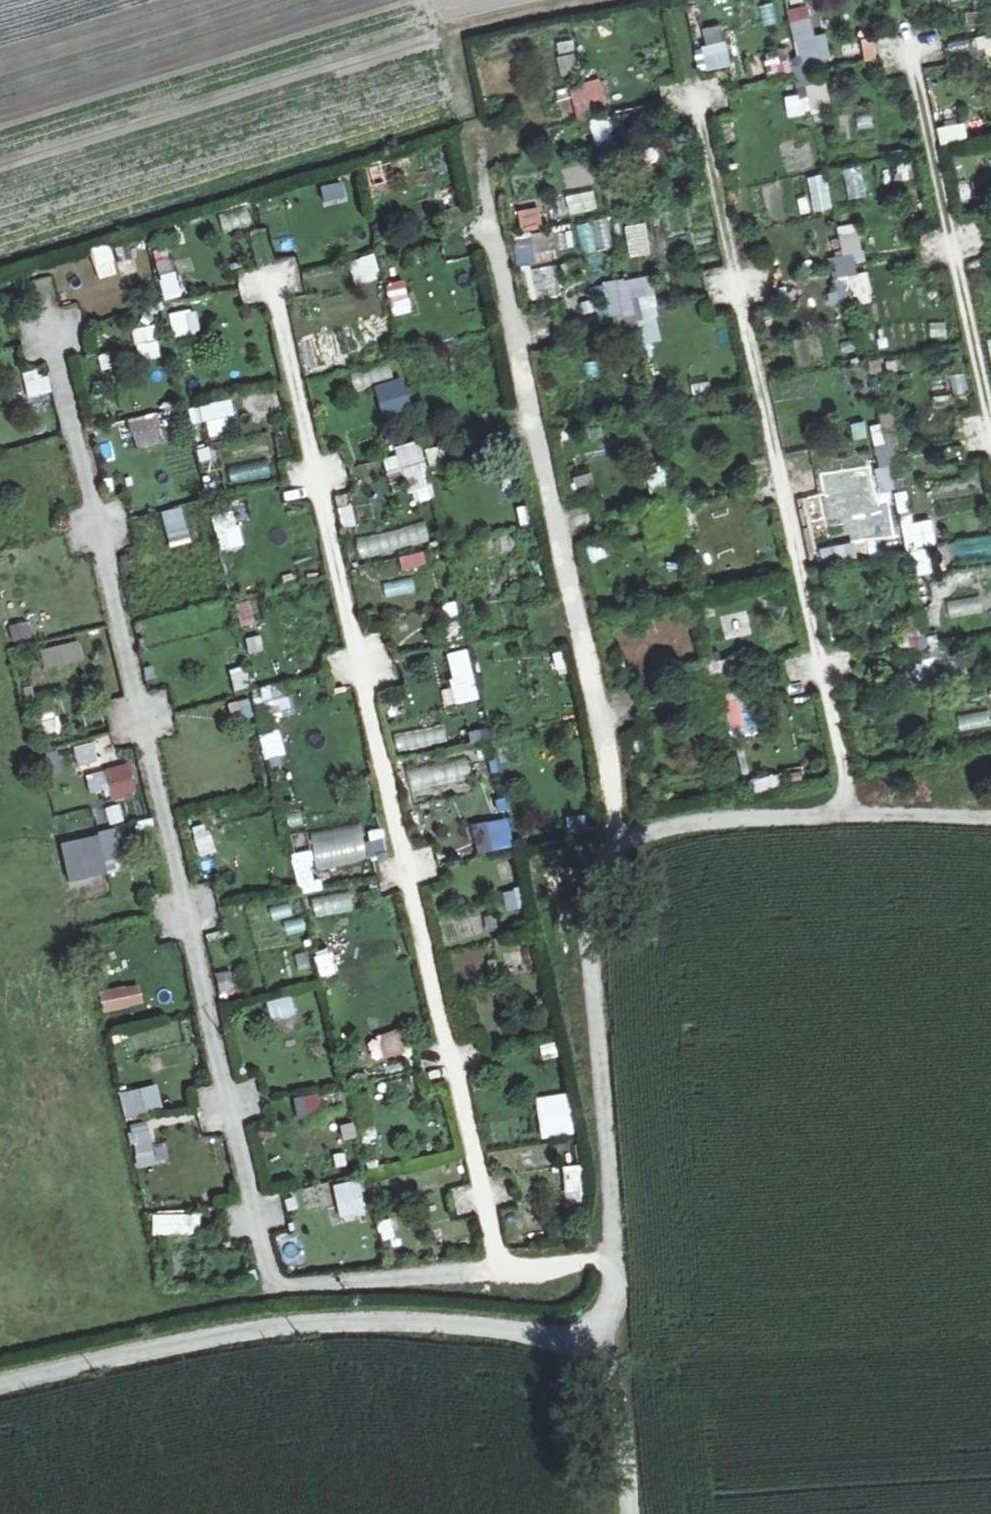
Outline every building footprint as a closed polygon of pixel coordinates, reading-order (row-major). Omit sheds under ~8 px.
[(941,10),(961,7),(960,0),(939,0),(941,10)] [(761,23),(775,22),(773,2),(760,3),(761,23)] [(831,61),(826,30),(813,32),(809,4),(788,7),(797,66),(831,61)] [(945,42),(948,56),(990,47),(990,33),(945,42)] [(865,59),(877,57),(872,35),(860,37),(865,59)] [(561,76),(578,72),(574,52),(556,56),(561,76)] [(566,86),(574,112),(606,102),(598,76),(566,86)] [(794,86),(798,112),(830,107),(826,82),(794,86)] [(615,153),(608,114),(589,118),(596,157),(615,153)] [(826,172),(808,175),(813,212),(831,209),(826,172)] [(318,185),(325,208),(347,202),(341,179),(318,185)] [(957,183),(960,203),(972,201),(969,181),(957,183)] [(593,188),(565,193),(569,213),(597,208),(593,188)] [(536,204),(516,209),(521,228),(541,223),(536,204)] [(627,255),(648,253),(646,221),(625,223),(627,255)] [(855,221),(837,224),(842,254),(830,255),(837,303),(871,298),(867,269),(862,270),(855,221)] [(372,253),(343,262),(348,277),(377,268),(372,253)] [(159,282),(145,286),(150,302),(179,292),(168,257),(152,262),(159,282)] [(535,299),(556,295),(551,262),(529,266),(535,299)] [(643,309),(641,275),(605,277),(608,319),(638,317),(640,342),(659,341),(656,308),(643,309)] [(391,298),(394,316),(411,312),(408,295),(391,298)] [(168,325),(170,338),(194,335),(192,321),(168,325)] [(131,328),(138,361),(162,357),(155,323),(131,328)] [(398,355),(362,366),(372,399),(408,389),(398,355)] [(229,397),(186,407),(190,423),(233,414),(229,397)] [(129,419),(135,446),(162,440),(157,413),(129,419)] [(880,490),(895,485),(888,463),(873,467),(880,490)] [(667,469),(644,473),(650,504),(684,499),(681,484),(670,486),(667,469)] [(575,474),(579,490),(595,486),(591,470),(575,474)] [(336,491),(333,506),(351,510),(354,494),(336,491)] [(180,505),(159,510),(167,546),(189,541),(180,505)] [(234,509),(211,514),(219,550),(241,545),(234,509)] [(932,517),(903,522),(908,550),(936,545),(932,517)] [(948,614),(983,609),(981,595),(947,600),(948,614)] [(440,603),(446,641),(462,638),(455,600),(440,603)] [(5,624),(10,642),(31,637),(26,619),(5,624)] [(917,635),(919,648),(899,650),(903,677),(947,671),(941,632),(917,635)] [(44,668),(83,657),(78,637),(38,649),(44,668)] [(446,653),(454,681),(471,676),(463,648),(446,653)] [(255,687),(263,721),(291,714),(283,681),(255,687)] [(245,697),(226,702),(231,720),(250,715),(245,697)] [(957,713),(958,729),(990,726),(990,720),(990,710),(957,713)] [(76,766),(97,762),(93,740),(72,744),(76,766)] [(112,800),(137,792),(128,761),(103,768),(112,800)] [(84,774),(91,798),(108,793),(101,769),(84,774)] [(752,790),(780,785),(778,774),(750,779),(752,790)] [(145,801),(99,809),(102,825),(148,817),(145,801)] [(506,821),(487,821),(487,845),(506,845),(506,821)] [(359,823),(308,832),(314,869),(366,859),(359,823)] [(64,880),(103,874),(101,858),(118,855),(115,830),(58,838),(64,880)] [(196,857),(213,855),(209,831),(193,834),(196,857)] [(310,855),(291,858),(297,890),(316,886),(310,855)] [(517,886),(499,891),(505,912),(523,906),(517,886)] [(526,972),(524,951),(504,953),(506,973),(526,972)] [(335,958),(338,973),(360,969),(358,954),(335,958)] [(247,985),(240,966),(213,976),(220,996),(247,985)] [(138,982),(96,990),(101,1013),(142,1005),(138,982)] [(268,1019),(293,1016),(290,995),(265,999),(268,1019)] [(142,1087),(120,1089),(122,1115),(144,1114),(142,1087)] [(296,1116),(320,1112),(316,1092),(292,1097),(296,1116)] [(129,1123),(134,1166),(153,1164),(148,1121),(129,1123)] [(579,1163),(561,1165),(564,1198),(582,1197),(579,1163)] [(340,1222),(367,1214),(356,1177),(329,1185),(340,1222)] [(149,1212),(151,1234),(198,1231),(197,1210),(149,1212)]
